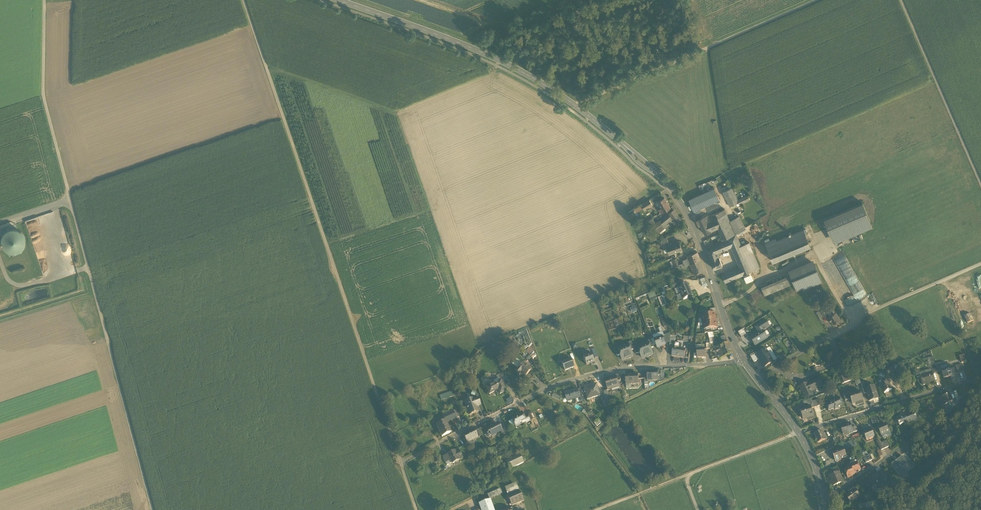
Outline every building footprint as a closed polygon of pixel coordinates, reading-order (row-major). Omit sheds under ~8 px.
[(730,207),(738,203),(737,200),(731,187),(723,191),(730,207)] [(689,200),(694,211),(700,208),(720,199),(715,188),(689,200)] [(748,194),(737,200),(738,203),(739,205),(750,199),(748,194)] [(658,201),(661,208),(668,204),(664,197),(664,198),(658,201)] [(641,204),(645,210),(652,205),(649,200),(641,204)] [(824,219),(831,238),(870,222),(863,203),(824,219)] [(670,207),(668,204),(661,208),(659,209),(661,213),(670,207)] [(669,213),(670,214),(675,220),(677,223),(681,220),(674,209),(669,213)] [(723,240),(727,238),(736,233),(730,221),(725,209),(712,215),(718,228),(720,233),(723,240)] [(665,227),(675,220),(670,214),(661,222),(665,227)] [(712,231),(718,228),(712,215),(708,216),(707,217),(707,216),(699,219),(701,225),(708,222),(712,231)] [(739,216),(730,221),(736,233),(745,228),(739,216)] [(661,230),(661,231),(665,227),(661,222),(660,220),(656,223),(661,230)] [(708,222),(701,225),(705,234),(712,231),(708,222)] [(768,227),(774,242),(787,236),(781,222),(768,227)] [(873,227),(870,222),(831,238),(834,243),(873,227)] [(658,232),(661,230),(656,223),(653,226),(658,232)] [(2,238),(1,242),(3,247),(6,250),(10,252),(15,252),(19,251),(23,247),(25,243),(25,239),(23,234),(20,231),(16,229),(11,229),(7,230),(3,234),(2,238)] [(787,236),(777,241),(777,243),(767,247),(773,262),(810,246),(803,230),(787,236)] [(741,245),(736,233),(727,238),(728,239),(732,248),(740,268),(722,274),(725,282),(751,271),(741,245)] [(660,240),(662,245),(669,243),(667,237),(660,240)] [(718,253),(732,248),(728,239),(706,248),(711,261),(720,258),(718,253)] [(765,243),(767,247),(777,243),(777,241),(776,239),(770,241),(765,243)] [(667,245),(669,252),(674,251),(674,252),(682,249),(679,242),(672,244),(672,243),(667,245)] [(749,242),(741,245),(751,271),(759,268),(749,242)] [(697,252),(687,256),(688,258),(691,264),(700,260),(697,252)] [(831,257),(825,259),(827,264),(824,265),(827,271),(836,266),(831,257)] [(691,264),(688,258),(683,260),(684,263),(685,266),(689,264),(691,264)] [(711,261),(714,269),(722,266),(720,258),(711,261)] [(788,270),(790,274),(815,264),(813,259),(788,270)] [(704,270),(700,260),(691,264),(689,264),(694,275),(704,270)] [(793,283),(796,289),(802,286),(803,288),(822,281),(815,264),(790,274),(793,283)] [(761,286),(765,295),(793,283),(790,274),(761,286)] [(681,293),(684,300),(688,299),(688,298),(692,296),(692,297),(693,297),(691,291),(690,292),(687,285),(679,288),(679,289),(680,288),(681,293)] [(972,329),(979,326),(963,290),(957,293),(972,329)] [(657,299),(655,291),(648,294),(650,301),(657,299)] [(664,296),(658,298),(661,307),(667,305),(664,296)] [(831,320),(834,323),(840,319),(836,311),(833,313),(830,315),(829,316),(830,317),(828,318),(830,320),(831,320)] [(702,316),(703,323),(716,321),(715,314),(709,315),(702,316)] [(717,328),(716,321),(703,323),(704,330),(711,329),(717,328)] [(759,333),(750,338),(755,346),(767,338),(766,336),(764,333),(763,331),(769,327),(769,326),(767,323),(766,321),(755,327),(759,333)] [(743,329),(738,333),(741,338),(746,334),(743,329)] [(654,338),(654,340),(662,337),(664,336),(663,332),(660,333),(653,336),(654,338)] [(662,337),(665,344),(670,342),(671,335),(670,334),(664,336),(662,337)] [(656,345),(658,349),(665,346),(665,344),(662,337),(654,340),(656,345)] [(716,348),(720,358),(732,353),(728,343),(716,348)] [(640,353),(642,358),(646,356),(647,357),(649,356),(649,355),(652,354),(650,349),(649,344),(643,347),(642,345),(638,347),(640,353)] [(620,355),(622,360),(627,358),(627,359),(630,358),(630,357),(633,356),(631,351),(629,346),(623,349),(622,347),(618,349),(620,355)] [(770,348),(766,350),(773,362),(777,360),(770,348)] [(681,350),(677,349),(676,357),(685,358),(686,350),(681,350)] [(697,350),(697,358),(703,357),(702,357),(705,357),(705,349),(701,349),(697,350)] [(764,368),(773,362),(766,350),(765,351),(764,350),(763,350),(761,351),(761,352),(761,353),(759,355),(757,356),(759,360),(764,368)] [(528,354),(533,359),(537,356),(532,351),(528,354)] [(754,363),(759,360),(757,356),(759,355),(757,352),(750,356),(754,363)] [(583,357),(586,365),(594,362),(591,354),(590,354),(584,356),(583,357)] [(517,369),(522,363),(516,358),(512,364),(517,369)] [(571,359),(561,362),(565,371),(574,367),(572,361),(571,359)] [(521,372),(525,376),(531,370),(522,363),(517,369),(515,371),(519,374),(521,372)] [(956,366),(958,374),(964,372),(962,364),(956,366)] [(941,371),(943,378),(955,375),(953,367),(952,367),(948,369),(947,367),(947,365),(940,367),(942,371),(941,371)] [(648,381),(658,380),(657,375),(657,371),(647,371),(648,374),(648,381)] [(920,377),(923,385),(928,384),(927,382),(935,380),(933,375),(932,373),(921,376),(920,376),(920,377)] [(841,377),(844,383),(852,380),(849,374),(841,377)] [(626,381),(626,384),(631,384),(638,384),(638,375),(625,376),(626,381)] [(605,381),(608,389),(614,387),(614,388),(619,387),(617,382),(616,377),(615,377),(611,378),(612,379),(605,381)] [(819,379),(808,385),(811,392),(812,392),(811,389),(814,387),(816,390),(823,387),(819,379)] [(498,390),(500,394),(506,391),(501,381),(495,384),(486,388),(489,394),(498,390)] [(891,390),(888,383),(885,384),(881,386),(885,394),(891,390)] [(584,388),(587,400),(600,396),(597,384),(584,388)] [(812,395),(811,392),(808,385),(808,384),(800,388),(805,398),(812,395)] [(867,394),(869,401),(878,399),(875,387),(867,389),(869,394),(867,394)] [(571,398),(571,400),(578,398),(576,391),(576,390),(564,393),(566,400),(571,398)] [(452,391),(439,395),(441,400),(453,396),(452,391)] [(853,405),(857,403),(863,401),(860,392),(850,395),(851,400),(853,405)] [(939,400),(942,407),(948,404),(952,402),(953,402),(949,395),(939,400)] [(465,402),(469,415),(478,412),(476,407),(477,406),(474,400),(473,400),(473,399),(465,402)] [(841,399),(835,401),(838,407),(843,405),(841,399)] [(812,402),(814,408),(821,406),(819,400),(812,402)] [(838,409),(838,407),(835,401),(835,400),(830,402),(831,404),(826,406),(828,411),(834,409),(835,410),(838,409)] [(802,415),(803,420),(807,419),(808,418),(808,417),(814,415),(811,409),(811,407),(809,408),(800,410),(802,415)] [(951,409),(950,407),(944,410),(946,415),(948,414),(952,411),(951,409)] [(446,422),(446,423),(457,418),(460,416),(457,410),(453,412),(443,416),(446,422)] [(515,426),(515,427),(525,422),(526,422),(524,417),(522,413),(511,418),(512,420),(515,426)] [(913,413),(906,416),(909,423),(916,420),(913,413)] [(901,426),(909,423),(906,416),(898,419),(898,420),(900,425),(901,426)] [(437,426),(442,437),(451,433),(446,423),(446,422),(437,426)] [(841,426),(843,435),(849,433),(849,434),(853,433),(851,428),(850,423),(841,426)] [(918,428),(922,433),(927,429),(924,423),(918,428)] [(490,433),(491,436),(496,434),(500,432),(502,431),(502,430),(500,427),(499,428),(497,424),(486,429),(488,433),(490,433)] [(878,427),(882,434),(889,431),(886,424),(878,427)] [(864,433),(867,440),(874,437),(872,430),(870,427),(865,429),(866,432),(864,433)] [(500,432),(504,439),(510,435),(506,428),(502,430),(502,431),(500,432)] [(463,435),(467,443),(477,438),(475,433),(473,430),(463,435)] [(814,435),(818,443),(826,440),(822,431),(814,435)] [(843,448),(844,451),(854,446),(852,440),(841,445),(843,448)] [(484,453),(489,463),(497,460),(494,454),(499,451),(500,452),(501,451),(498,447),(484,453)] [(832,453),(836,463),(842,460),(841,459),(846,456),(844,451),(843,448),(832,453)] [(459,460),(458,457),(454,451),(447,455),(451,463),(452,464),(459,460)] [(870,454),(868,455),(863,457),(866,463),(869,462),(873,460),(870,455),(870,454)] [(446,466),(451,463),(447,455),(442,458),(446,466)] [(505,462),(507,466),(509,470),(524,463),(519,455),(505,462)] [(892,464),(903,479),(908,475),(904,470),(904,469),(903,468),(902,467),(906,465),(907,464),(902,456),(898,459),(895,461),(896,461),(892,464)] [(850,466),(851,467),(854,474),(857,473),(857,472),(860,471),(857,463),(855,464),(850,466)] [(854,475),(854,474),(851,467),(850,468),(847,467),(846,468),(844,470),(845,472),(848,478),(851,477),(851,476),(854,475)] [(863,483),(868,490),(877,484),(880,488),(890,481),(882,470),(881,470),(883,472),(877,476),(875,475),(863,483)] [(831,481),(833,486),(837,485),(840,484),(839,483),(843,482),(839,473),(836,474),(835,473),(832,474),(833,475),(829,477),(831,481)] [(504,488),(507,495),(519,490),(515,483),(504,488)] [(487,494),(490,500),(490,499),(502,494),(500,489),(487,494)] [(510,504),(510,506),(511,505),(524,501),(519,490),(507,495),(506,495),(510,504)] [(846,496),(851,503),(859,497),(855,490),(850,494),(846,496)] [(490,500),(479,504),(480,509),(481,509),(494,509),(490,500)]
